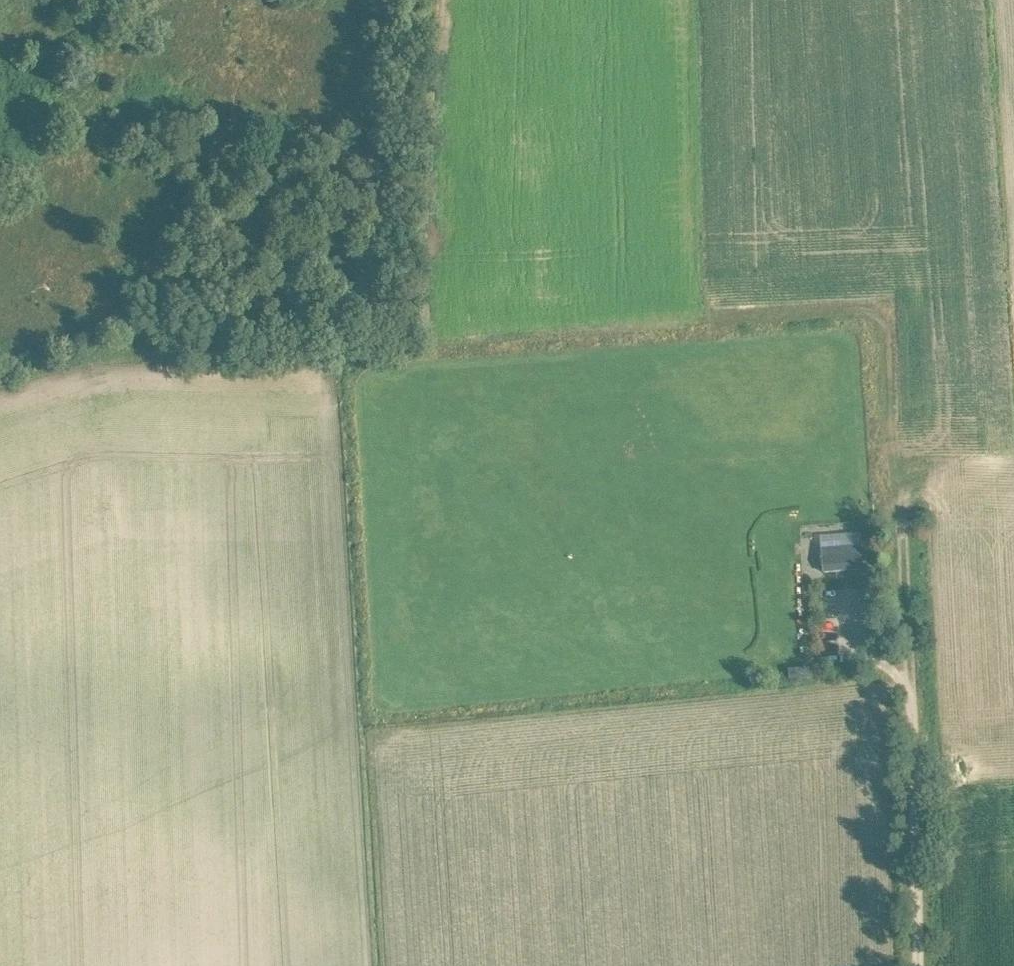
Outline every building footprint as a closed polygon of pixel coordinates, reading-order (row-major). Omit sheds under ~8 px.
[(860,546),(840,548),(822,550),(824,570),(862,566),(860,546)]
